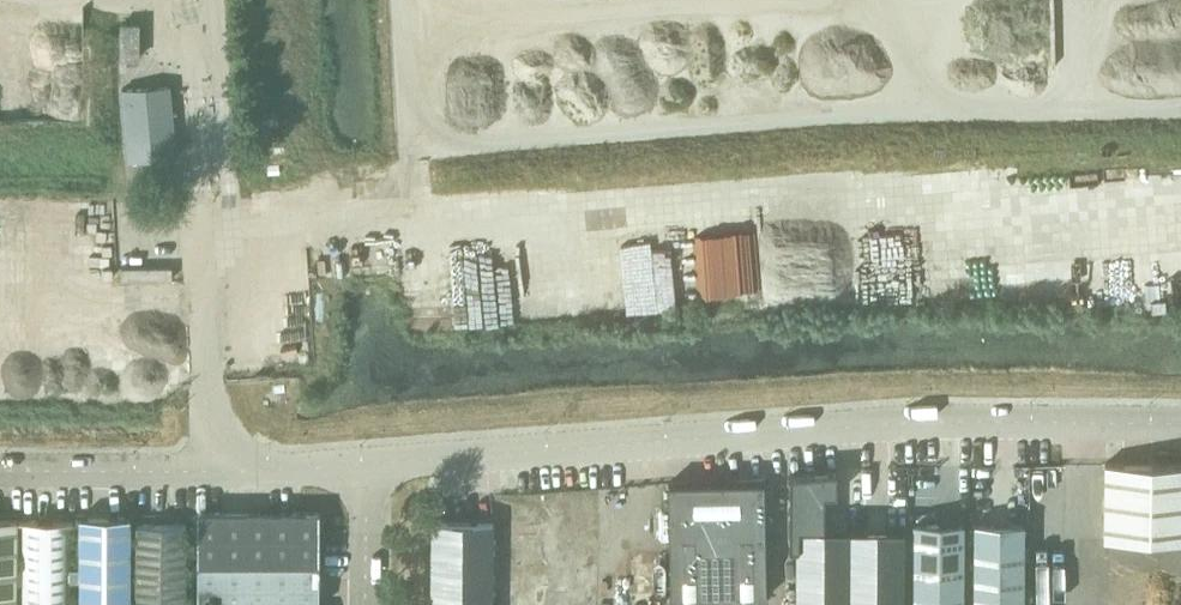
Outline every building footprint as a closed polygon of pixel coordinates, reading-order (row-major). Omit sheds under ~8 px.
[(138,57),(138,23),(121,23),(120,57),(138,57)] [(169,85),(121,89),(128,160),(176,156),(169,85)] [(278,173),(278,165),(267,165),(268,173),(278,173)] [(1105,463),(1104,538),(1180,540),(1180,464),(1105,463)] [(907,518),(908,467),(862,467),(862,527),(822,526),(823,493),(837,493),(836,470),(790,474),(789,604),(907,604),(907,518)] [(766,601),(764,480),(668,482),(671,602),(673,602),(745,601),(766,601)] [(607,487),(548,488),(549,517),(608,516),(607,487)] [(491,517),(491,502),(434,503),(434,517),(491,517)] [(319,534),(319,511),(198,511),(198,604),(319,604),(319,534)] [(129,516),(80,516),(80,604),(130,604),(129,516)] [(16,564),(17,519),(0,519),(0,604),(16,604),(16,583),(16,564)] [(72,520),(21,520),(21,564),(16,564),(16,583),(21,583),(21,604),(72,604),(72,520)] [(963,522),(915,521),(914,604),(963,604),(963,522)] [(1023,522),(975,522),(974,604),(1023,604),(1023,522)] [(186,523),(137,523),(136,604),(185,604),(186,523)] [(494,523),(432,523),(431,604),(493,604),(494,523)] [(667,553),(631,553),(631,604),(666,604),(667,553)]
